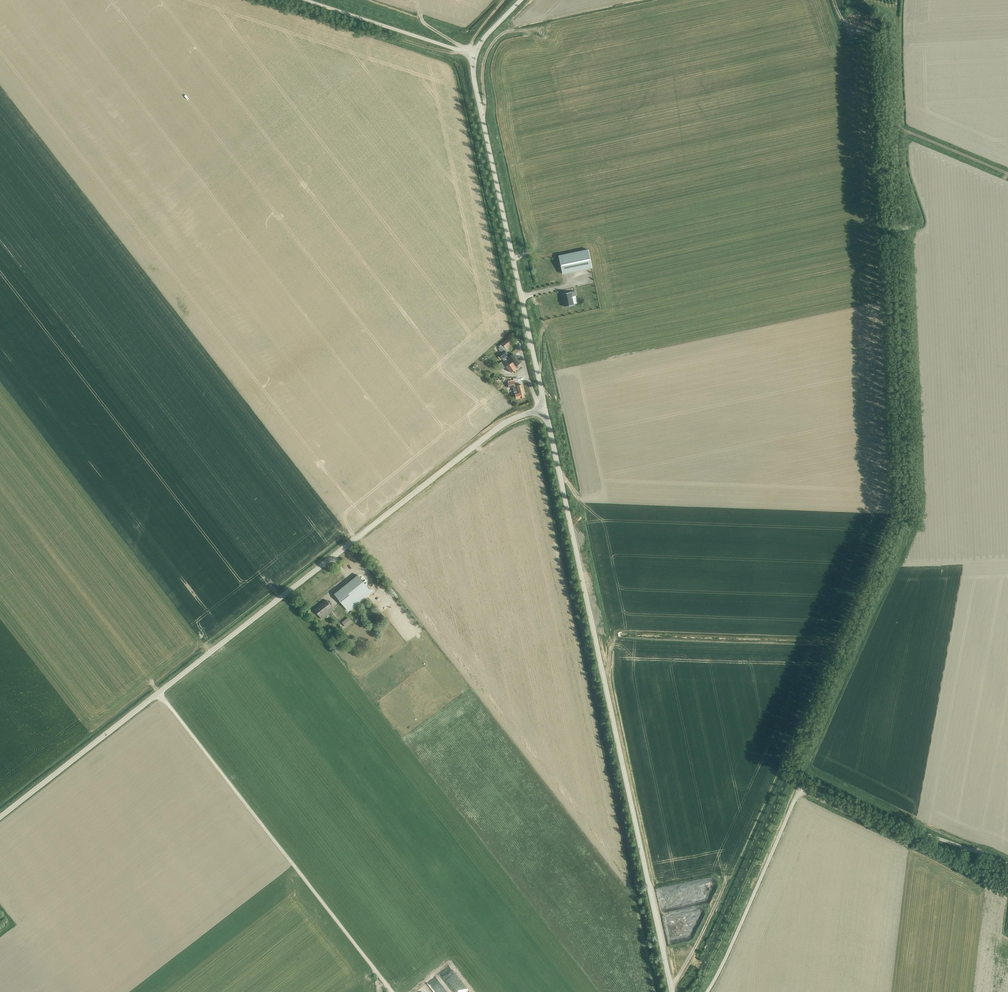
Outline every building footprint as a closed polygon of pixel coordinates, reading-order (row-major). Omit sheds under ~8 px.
[(588,249),(559,256),(562,274),(592,267),(588,249)] [(571,292),(562,294),(564,306),(574,304),(572,296),(576,295),(575,291),(571,292)] [(502,350),(505,348),(511,343),(508,339),(502,343),(499,346),(502,350)] [(499,355),(502,359),(508,354),(505,351),(499,355)] [(518,365),(519,364),(513,354),(508,356),(510,360),(512,360),(513,362),(512,362),(507,366),(511,372),(516,369),(519,367),(518,365)] [(515,394),(516,399),(525,397),(524,392),(523,392),(522,384),(517,385),(519,393),(515,394)] [(354,600),(369,588),(358,575),(335,594),(347,609),(356,603),(354,600)] [(328,599),(319,606),(315,610),(320,616),(330,608),(328,606),(331,604),(328,599)]
